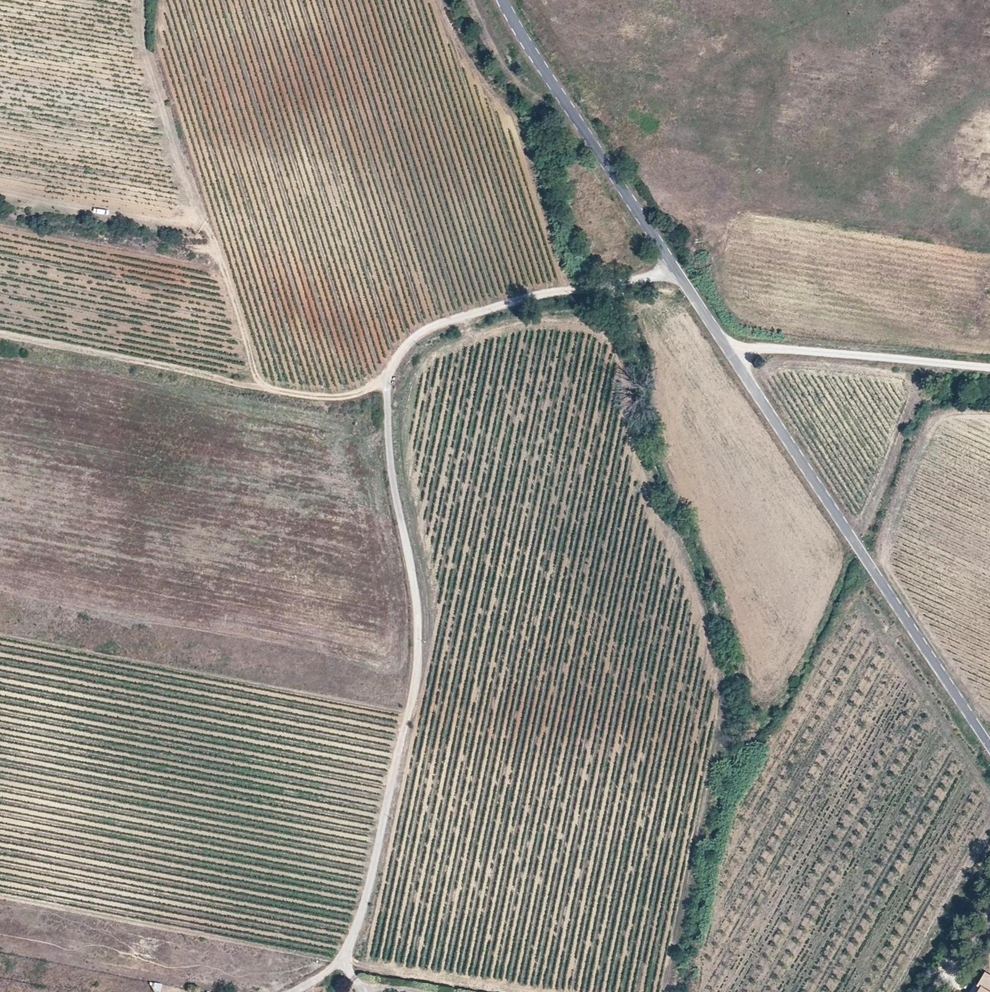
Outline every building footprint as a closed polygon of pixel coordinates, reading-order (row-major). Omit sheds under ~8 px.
[(980,984),(976,991),(989,991),(989,974),(984,971),(977,982),(980,984)] [(980,984),(977,982),(975,981),(968,991),(976,991),(980,984)]
